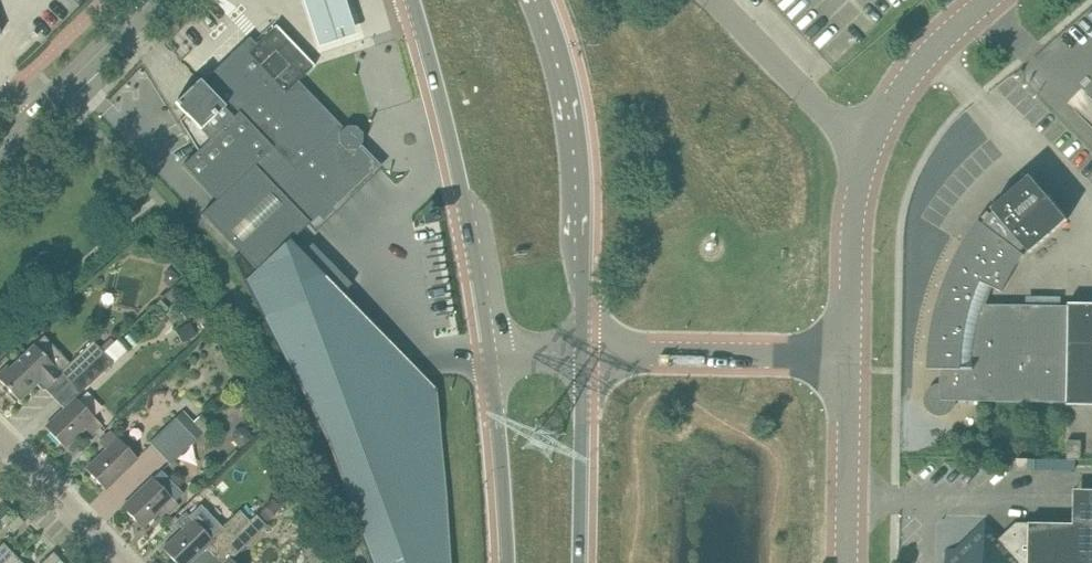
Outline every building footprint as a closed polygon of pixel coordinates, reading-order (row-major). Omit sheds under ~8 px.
[(315,55),(354,43),(340,0),(297,0),(315,55)] [(234,115),(197,150),(183,164),(196,178),(185,188),(205,210),(202,213),(258,271),(309,222),(328,222),(336,214),(337,205),(373,170),(373,160),(359,146),(362,142),(362,133),(355,126),(346,126),(343,128),(297,81),(313,65),(300,52),(275,26),(273,29),(256,45),(249,38),(203,82),(234,115)] [(187,113),(179,121),(197,150),(234,115),(203,82),(200,80),(189,90),(190,91),(178,103),(187,113)] [(931,332),(929,350),(928,369),(940,369),(940,387),(936,387),(933,389),(930,392),(928,396),(928,400),(929,404),(931,408),(935,411),(939,412),(943,412),(947,410),(950,408),(953,404),(954,400),(1091,402),(1091,305),(984,303),(991,285),(1002,291),(1009,277),(1016,266),(1024,254),(1019,251),(1025,247),(1030,253),(1068,220),(1065,216),(1067,215),(1048,193),(1046,194),(1030,175),(991,208),(994,211),(983,223),(978,220),(968,235),(963,244),(959,250),(951,266),(944,282),(939,299),(934,315),(931,332)] [(444,491),(436,415),(435,415),(434,401),(380,346),(364,362),(352,350),(345,343),(319,316),(336,299),(309,271),(262,316),(326,441),(372,562),(448,562),(444,491)] [(24,395),(40,379),(48,387),(65,370),(64,368),(68,364),(42,337),(10,368),(8,365),(0,373),(0,380),(19,400),(24,395)] [(68,364),(64,368),(65,370),(74,379),(104,352),(99,347),(93,340),(68,364)] [(70,382),(80,393),(113,362),(104,352),(74,379),(70,382)] [(102,424),(75,397),(45,427),(65,447),(85,428),(91,434),(102,424)] [(160,453),(185,429),(174,418),(149,442),(160,453)] [(160,453),(170,464),(196,440),(185,429),(160,453)] [(99,442),(105,449),(85,468),(105,489),(135,459),(109,432),(99,442)] [(1067,459),(1081,459),(1081,440),(1067,440),(1067,459)] [(1017,470),(1029,470),(1029,459),(1017,458),(1017,470)] [(142,527),(162,508),(168,514),(179,504),(175,500),(182,493),(161,470),(153,477),(122,506),(142,527)] [(230,539),(249,520),(239,510),(220,528),(230,539)] [(182,529),(162,548),(177,562),(188,562),(213,539),(187,512),(176,522),(182,529)] [(266,525),(256,515),(255,514),(249,520),(230,539),(241,550),(266,525)] [(18,515),(6,526),(13,533),(25,522),(18,515)] [(947,562),(1091,562),(1091,523),(1073,523),(1064,523),(1016,522),(1016,535),(1007,544),(1001,537),(986,521),(956,550),(947,550),(947,562)] [(0,545),(0,562),(11,562),(17,557),(3,542),(0,545)] [(41,562),(42,562),(55,562),(60,558),(53,551),(41,562)]
